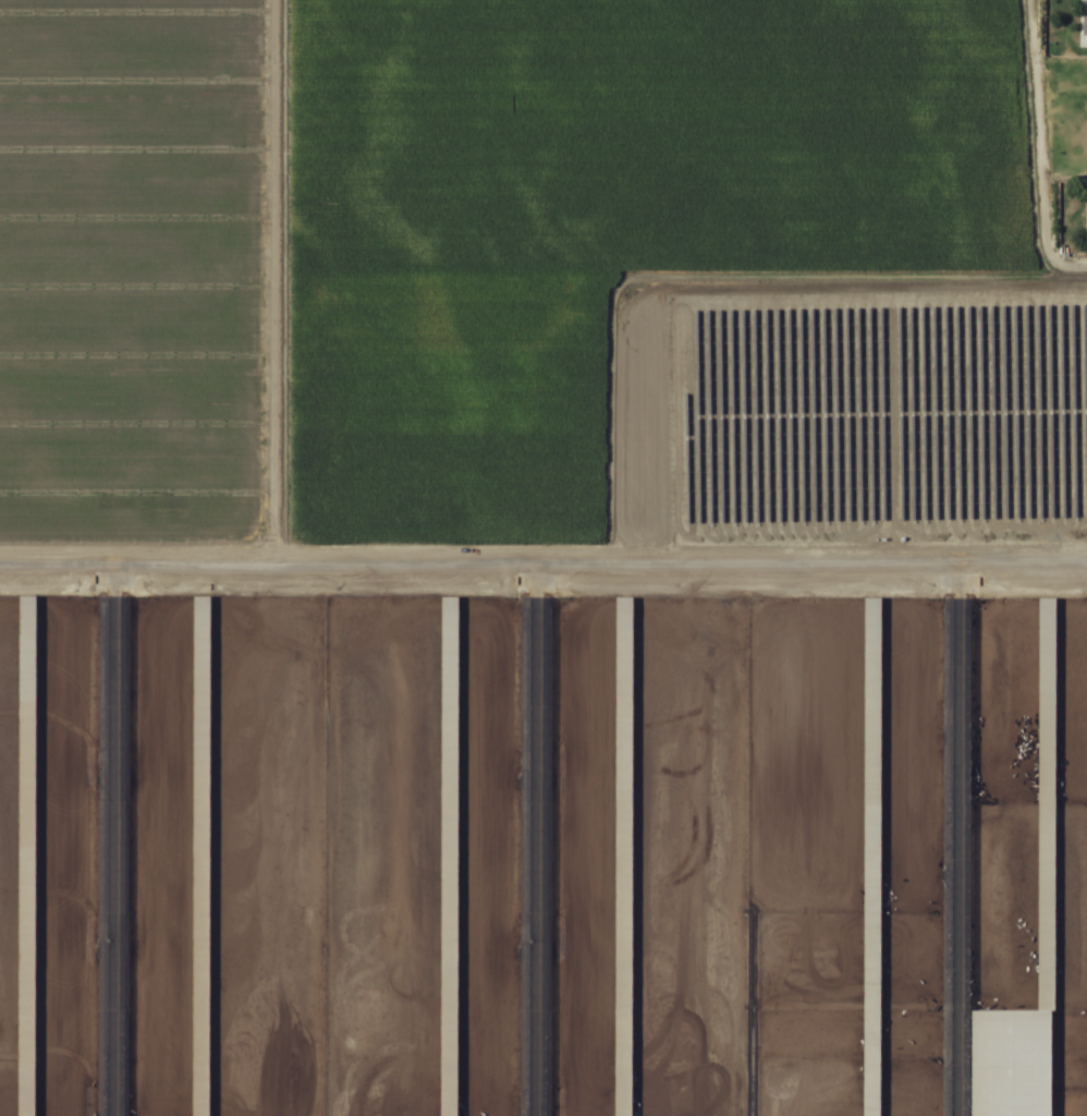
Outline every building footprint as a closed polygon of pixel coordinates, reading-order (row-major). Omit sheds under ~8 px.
[(18,598),(18,690),(34,690),(34,598),(18,598)] [(209,598),(192,598),(192,689),(209,689),(209,598)] [(439,598),(439,1115),(457,1115),(457,598),(439,598)] [(614,598),(614,1115),(631,1115),(632,598),(614,598)] [(879,599),(863,599),(863,1115),(879,1115),(879,599)] [(1038,599),(1037,1011),(971,1011),(971,1115),(1053,1115),(1054,600),(1038,599)]
